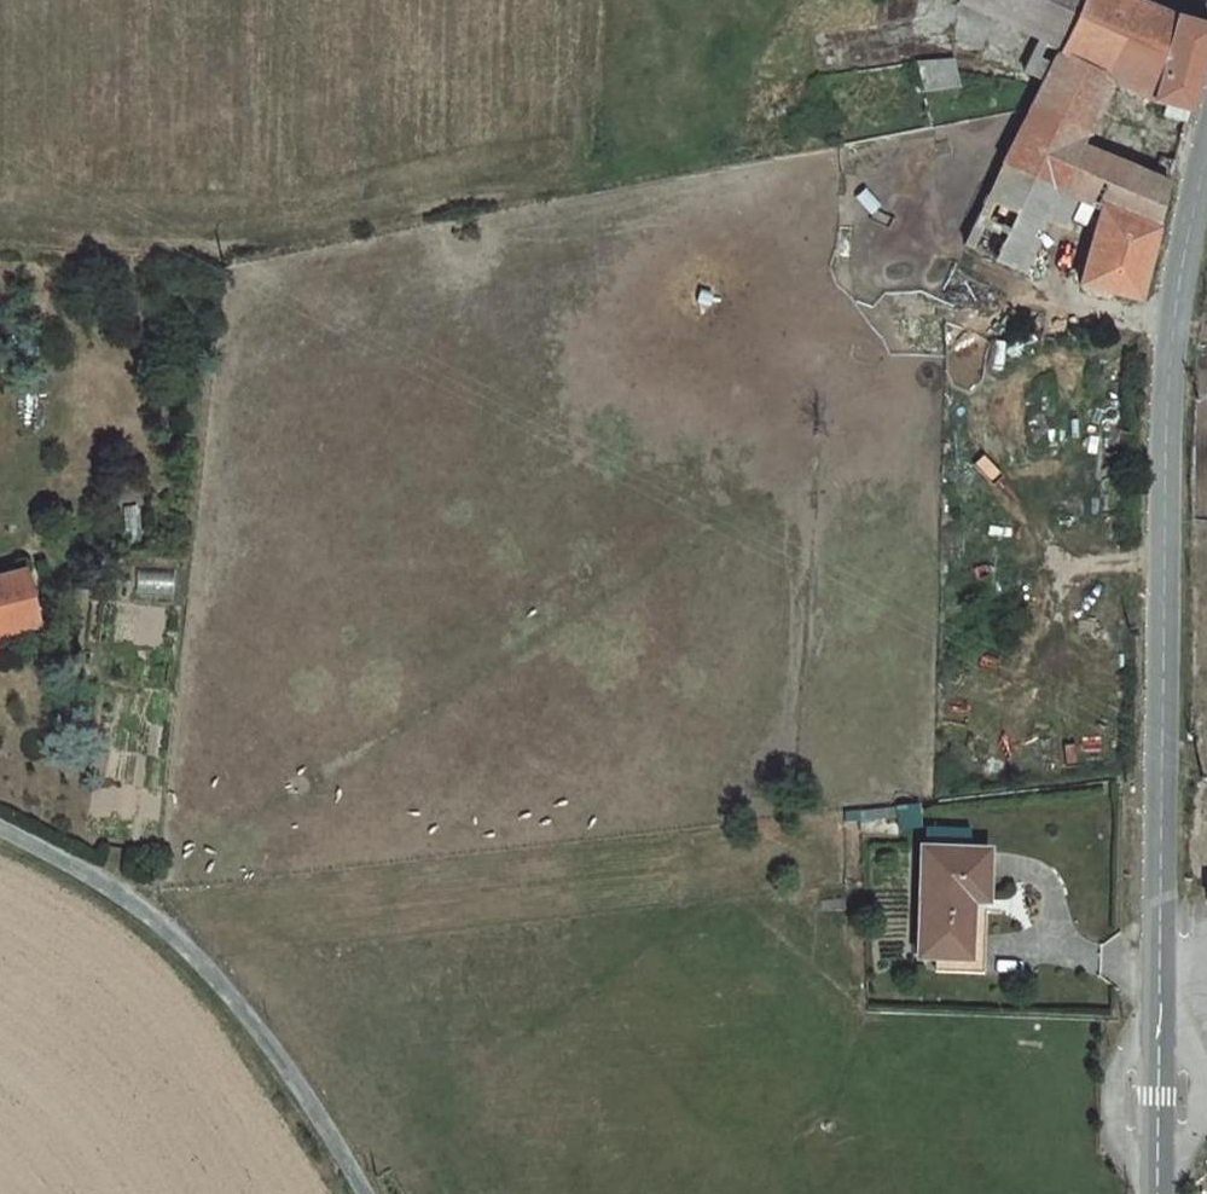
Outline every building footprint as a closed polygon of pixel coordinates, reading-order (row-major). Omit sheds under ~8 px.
[(973,25),(1074,67),(1105,0),(983,0),(973,25)] [(1134,106),(1206,132),(1206,31),(1124,0),(1105,0),(1074,67),(1047,128),(1113,152),(1134,106)] [(932,84),(938,115),(973,106),(967,78),(932,84)] [(1018,189),(1081,212),(1115,225),(1099,306),(1160,321),(1192,204),(1107,164),(1113,152),(1047,128),(1018,189)] [(982,264),(1042,293),(1081,212),(1018,189),(982,264)] [(1000,507),(1017,506),(1015,464),(997,465),(1000,507)] [(145,596),(169,595),(168,577),(144,579),(145,596)] [(67,646),(55,589),(0,606),(0,668),(67,646)] [(997,981),(999,916),(1018,917),(1019,871),(949,868),(944,980),(997,981)]
